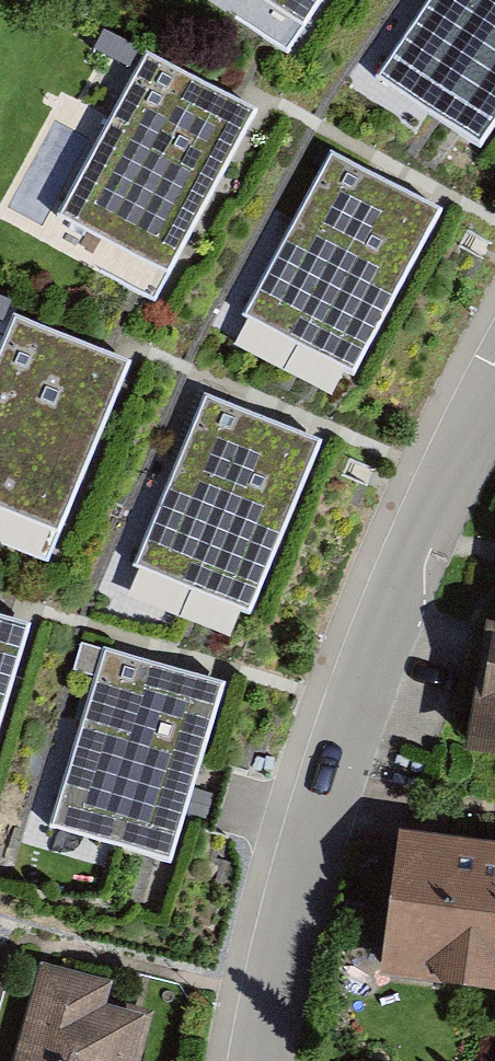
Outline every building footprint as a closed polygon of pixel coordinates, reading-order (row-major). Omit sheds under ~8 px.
[(304,31),(325,0),(259,0),(304,31)] [(378,85),(484,161),(494,146),(494,0),(439,0),(378,85)] [(145,60),(58,222),(171,282),(258,121),(145,60)] [(332,155),(244,317),(354,377),(442,214),(332,155)] [(9,329),(0,351),(0,532),(55,555),(129,379),(9,329)] [(206,398),(136,567),(250,615),(321,446),(206,398)] [(29,630),(0,621),(0,724),(29,630)] [(493,627),(472,755),(494,759),(494,627),(493,627)] [(96,679),(104,653),(82,646),(74,672),(96,679)] [(96,679),(51,829),(172,866),(227,687),(105,650),(104,653),(96,679)] [(407,840),(389,984),(494,997),(494,851),(407,840)] [(46,970),(21,1060),(149,1060),(160,1022),(111,1009),(116,990),(46,970)]
